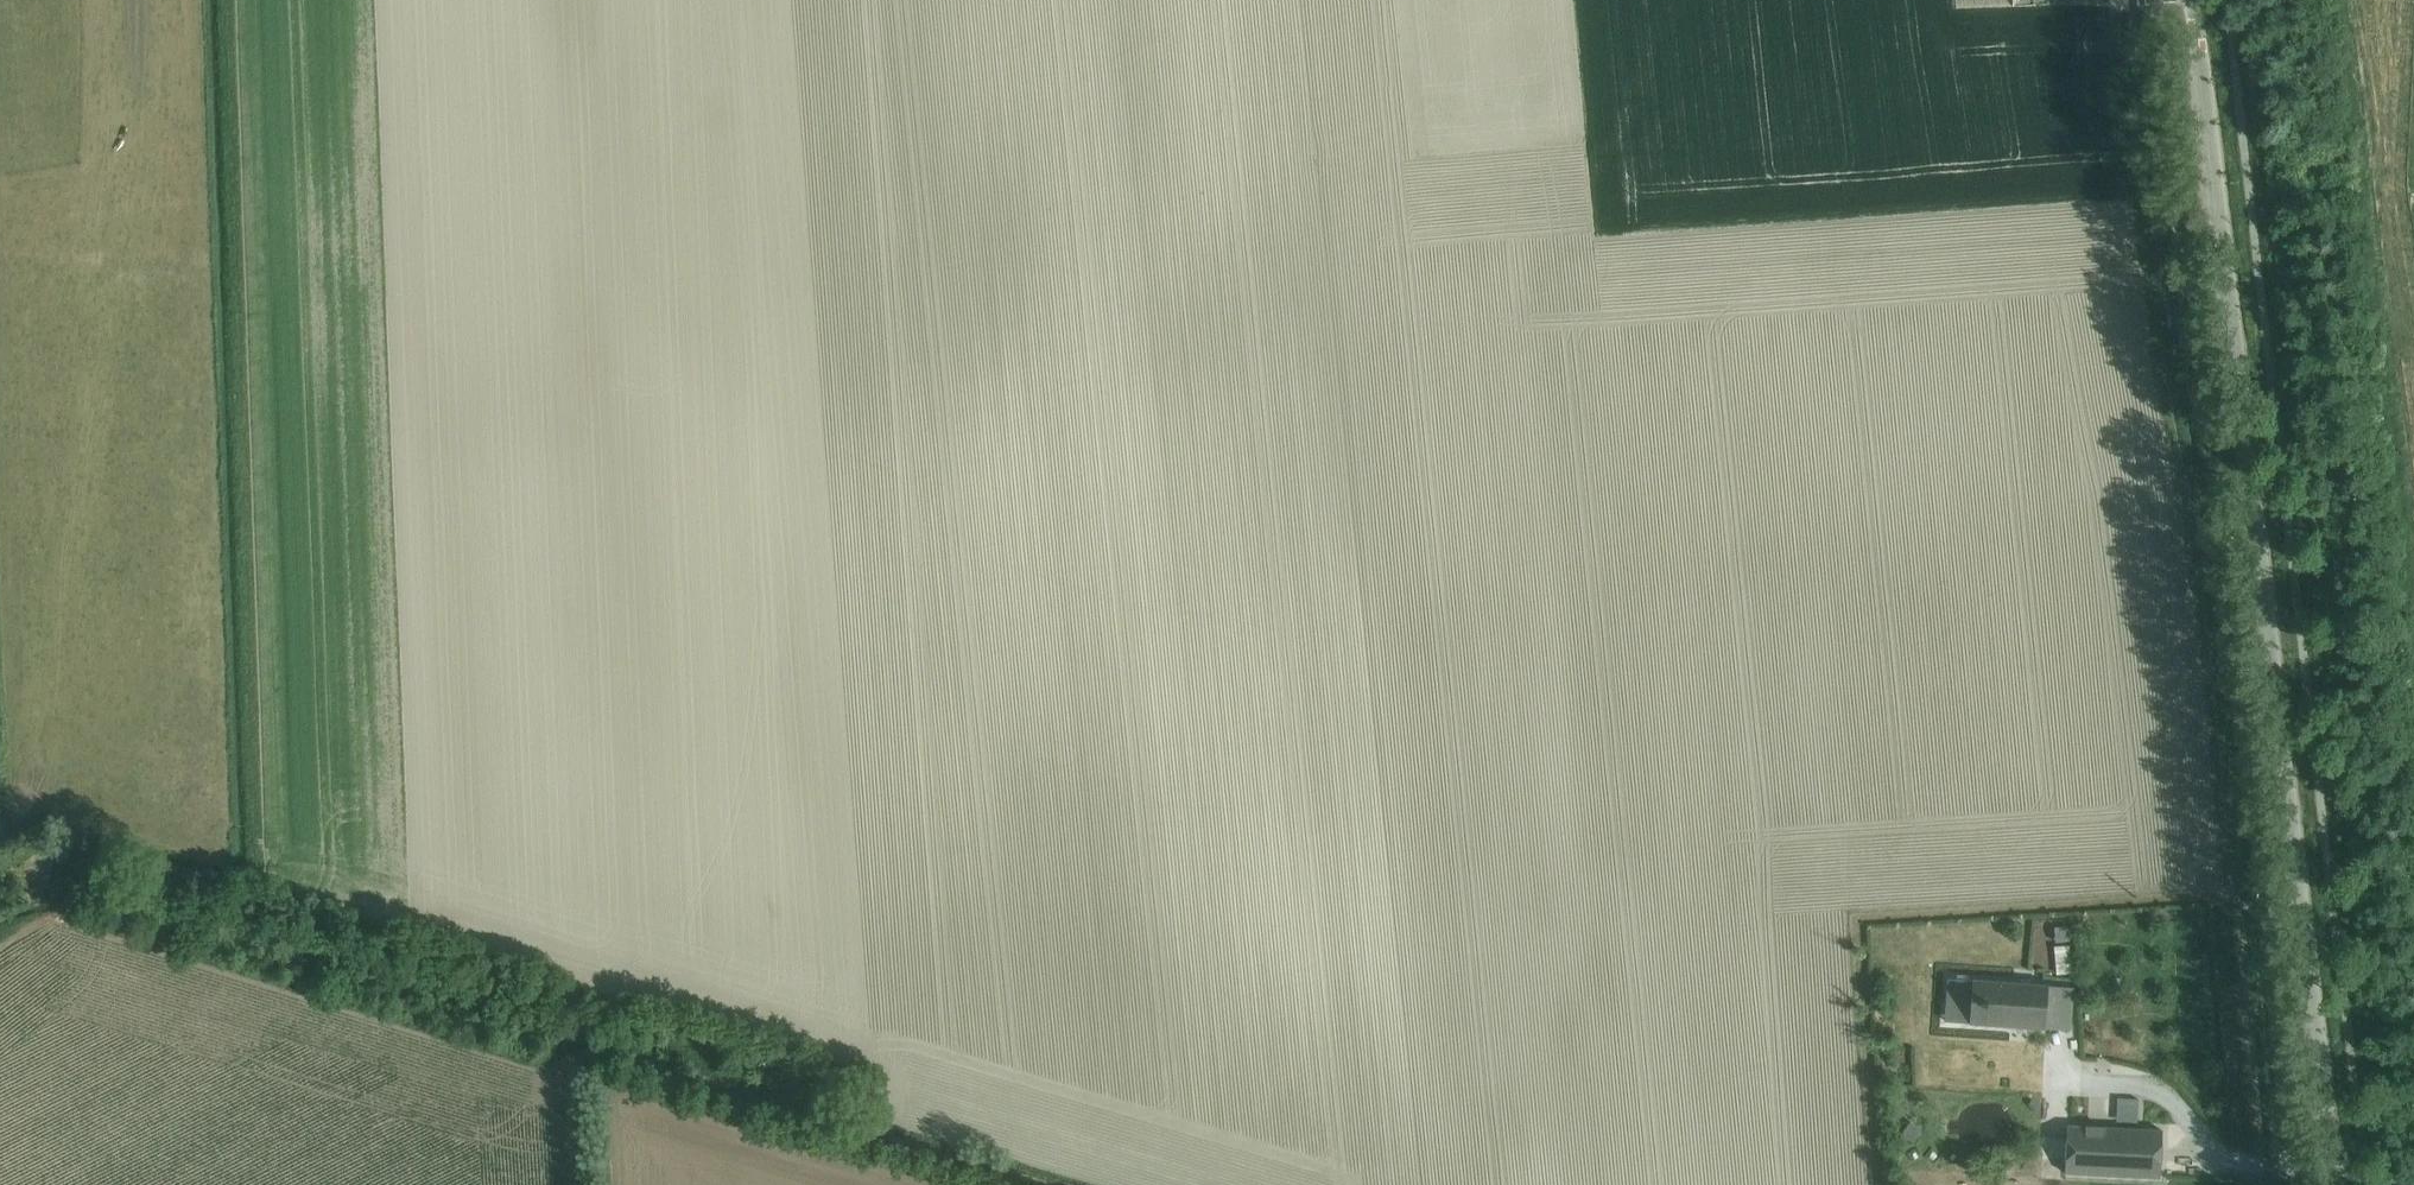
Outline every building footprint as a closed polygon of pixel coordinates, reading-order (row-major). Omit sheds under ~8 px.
[(2069,925),(2054,927),(2056,943),(2070,941),(2069,925)] [(2070,945),(2053,946),(2056,974),(2072,973),(2070,945)] [(2045,1028),(2048,985),(1947,978),(1944,1020),(2045,1028)] [(2048,985),(2045,1028),(2069,1030),(2072,988),(2048,985)] [(2118,1098),(2117,1121),(2137,1121),(2137,1099),(2118,1098)] [(1911,1120),(1902,1134),(1915,1143),(1924,1129),(1911,1120)] [(2069,1126),(2067,1174),(2161,1178),(2162,1130),(2069,1126)]
